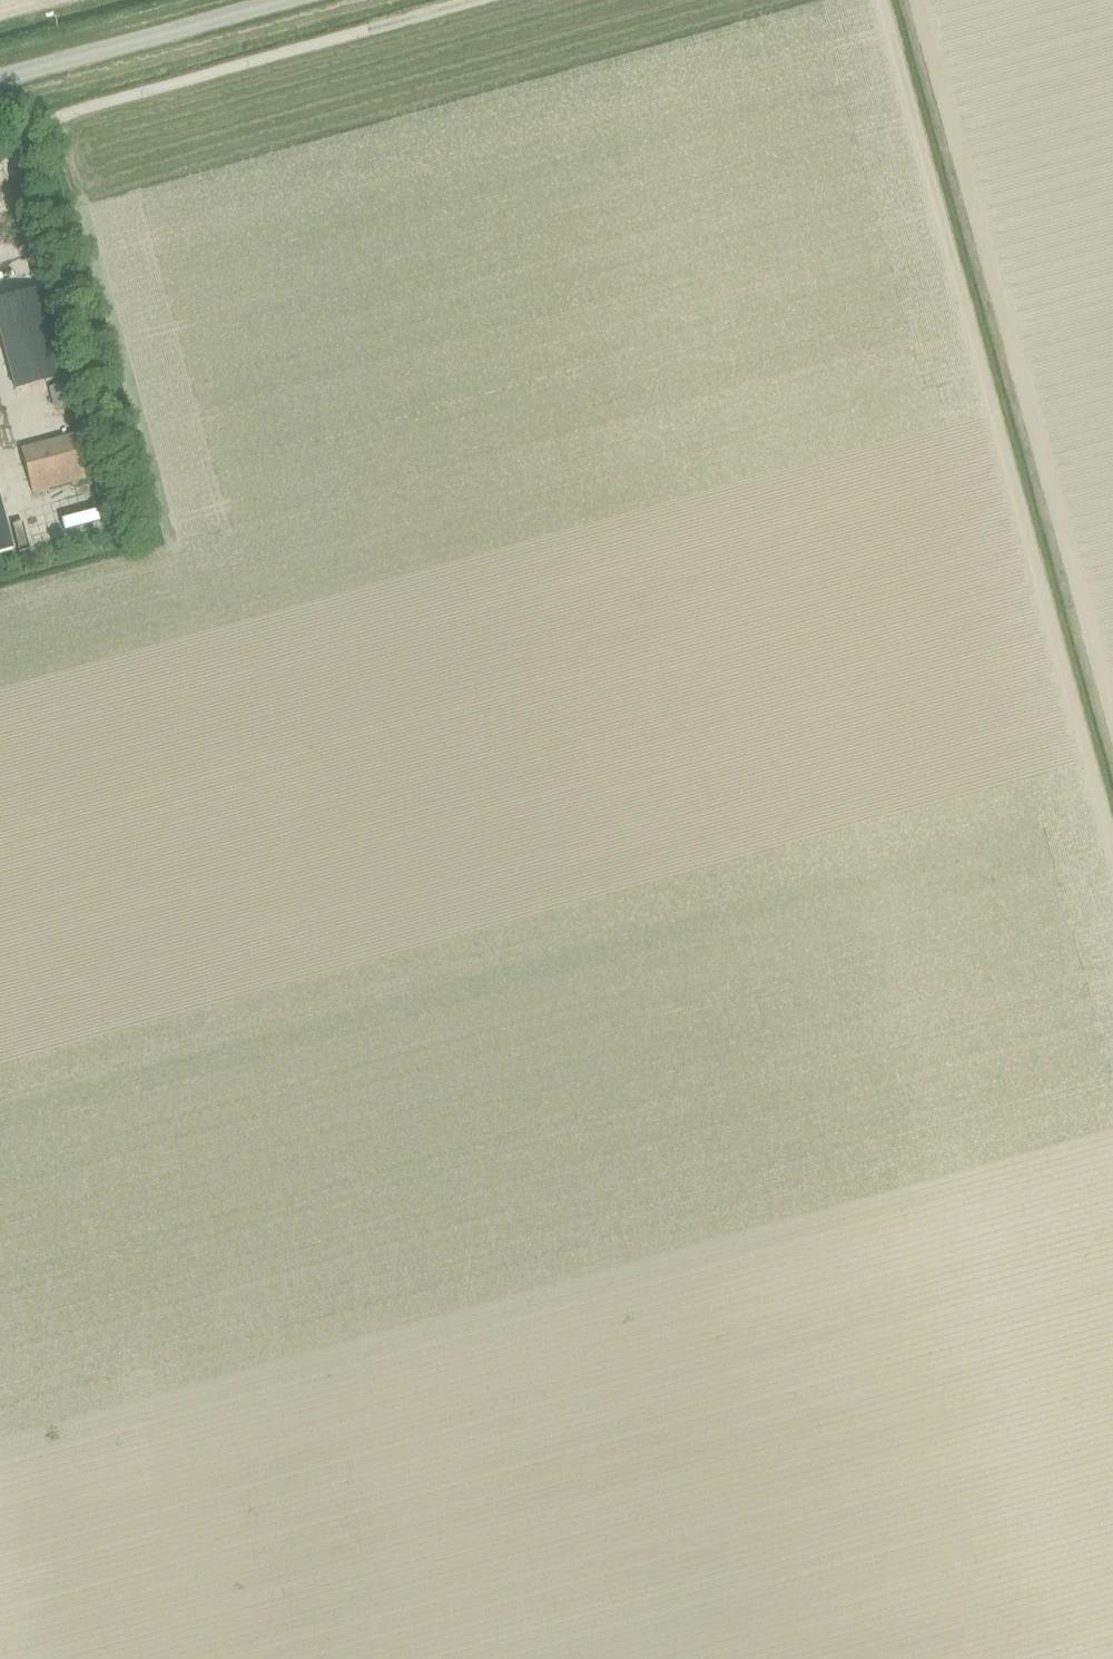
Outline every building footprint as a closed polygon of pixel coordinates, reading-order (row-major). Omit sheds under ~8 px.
[(10,212),(7,175),(0,175),(0,213),(10,212)] [(60,379),(36,290),(0,299),(0,337),(15,391),(60,379)] [(37,432),(40,419),(24,414),(20,427),(37,432)] [(31,493),(84,478),(72,435),(20,450),(31,493)] [(13,549),(0,499),(0,553),(13,549)] [(88,510),(71,515),(76,530),(92,526),(88,510)] [(40,539),(56,536),(53,520),(38,523),(40,539)]
